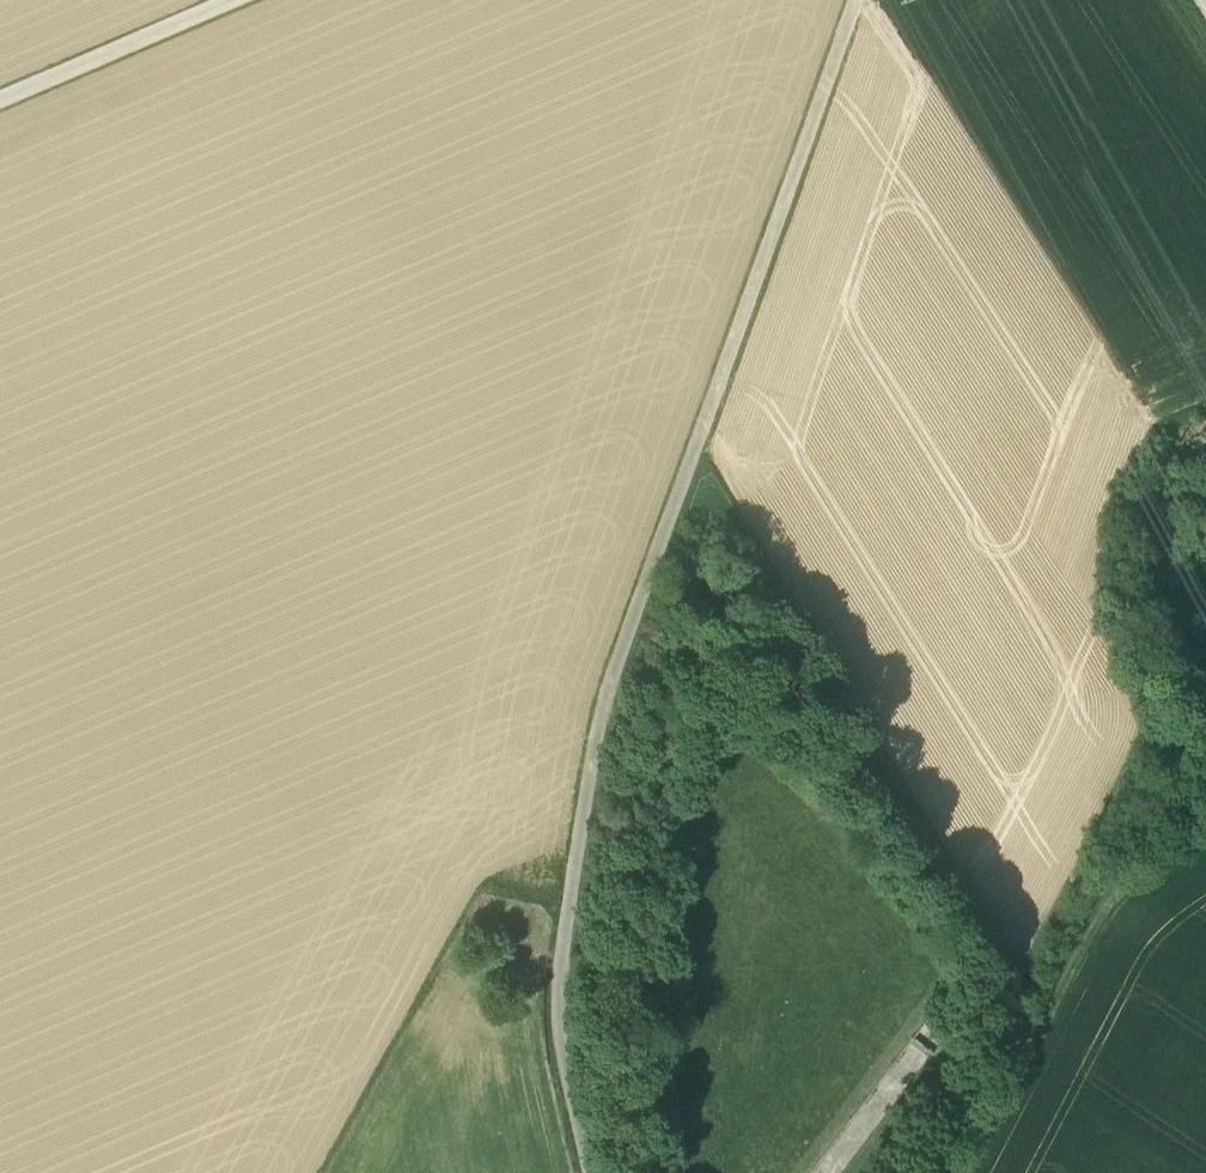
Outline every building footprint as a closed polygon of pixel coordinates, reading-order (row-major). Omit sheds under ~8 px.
[(812,1172),(845,1172),(949,1034),(927,1018),(812,1172)]
